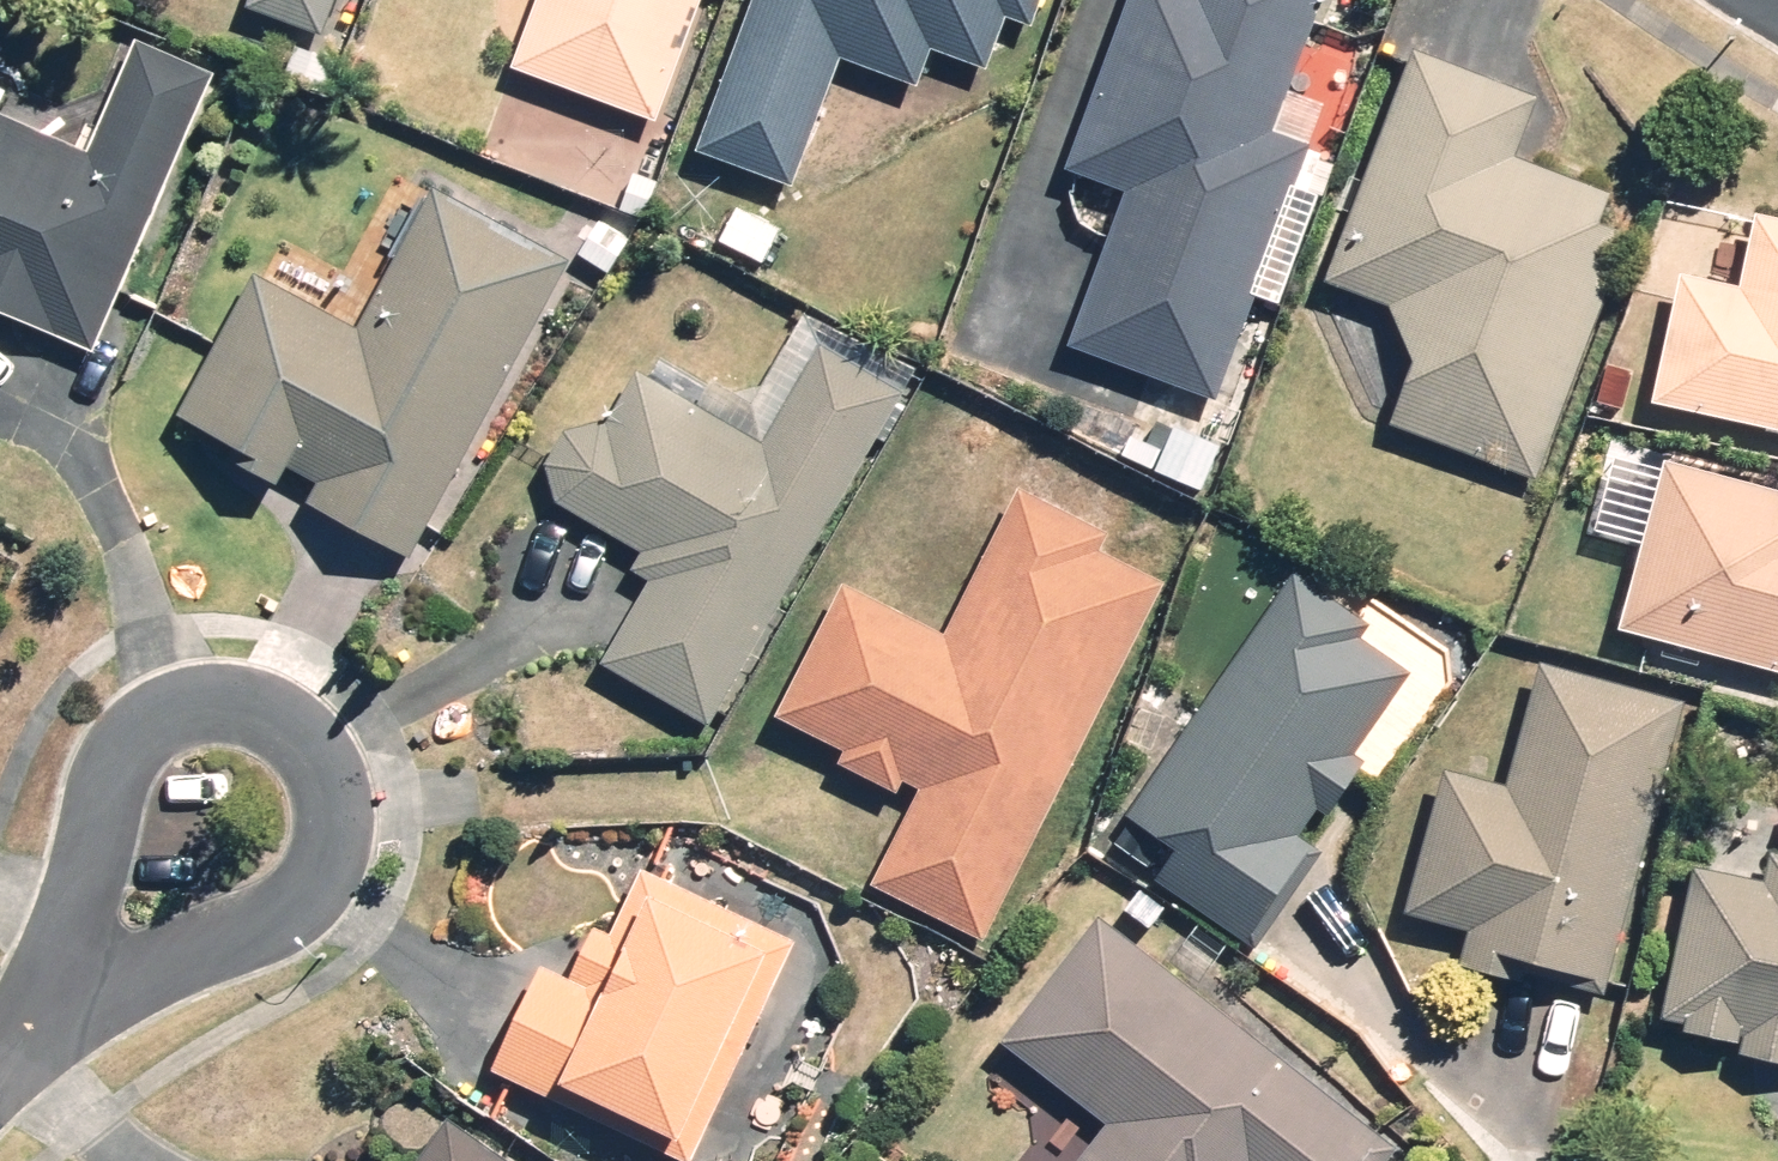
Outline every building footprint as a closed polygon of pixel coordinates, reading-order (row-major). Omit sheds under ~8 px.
[(233,18),(328,49),(344,0),(238,0),(233,18)] [(508,79),(649,128),(694,0),(536,0),(508,79)] [(996,22),(1026,33),(1038,0),(739,0),(686,149),(791,186),(833,69),(903,94),(918,52),(978,73),(996,22)] [(1054,170),(1117,194),(1057,352),(1206,408),(1301,155),(1260,140),(1313,0),(1118,0),(1054,170)] [(0,123),(0,327),(84,363),(205,78),(123,43),(76,156),(0,123)] [(1373,424),(1527,484),(1621,243),(1592,232),(1605,199),(1509,162),(1528,114),(1400,64),(1316,284),(1413,321),(1373,424)] [(266,488),(276,470),(309,487),(299,506),(406,564),(566,267),(434,196),(358,337),(243,275),(159,430),(266,488)] [(1680,197),(1631,404),(1777,439),(1777,221),(1680,197)] [(707,736),(889,392),(804,347),(766,419),(700,384),(685,412),(622,379),(594,433),(550,438),(532,472),(550,513),(639,560),(629,578),(642,585),(594,676),(707,736)] [(1653,463),(1609,636),(1777,680),(1777,495),(1653,463)] [(980,948),(1154,587),(1090,556),(1098,540),(1006,496),(934,645),(828,594),(765,725),(836,760),(829,773),(904,809),(864,892),(980,948)] [(1354,632),(1282,583),(1098,855),(1244,954),(1311,855),(1293,844),(1314,814),(1325,821),(1360,768),(1350,761),(1406,677),(1349,639),(1354,632)] [(1672,707),(1530,674),(1501,799),(1433,783),(1401,919),(1460,932),(1452,964),(1605,999),(1672,707)] [(1763,866),(1759,887),(1685,872),(1655,1024),(1676,1028),(1674,1038),(1723,1047),(1725,1034),(1733,1036),(1728,1063),(1777,1073),(1777,869),(1763,866)] [(633,877),(595,952),(573,940),(550,987),(526,975),(479,1067),(665,1160),(679,1160),(784,953),(633,877)] [(1386,1146),(1092,924),(994,1054),(1099,1133),(1078,1160),(1374,1160),(1386,1146)] [(434,1117),(403,1160),(497,1160),(434,1117)]
